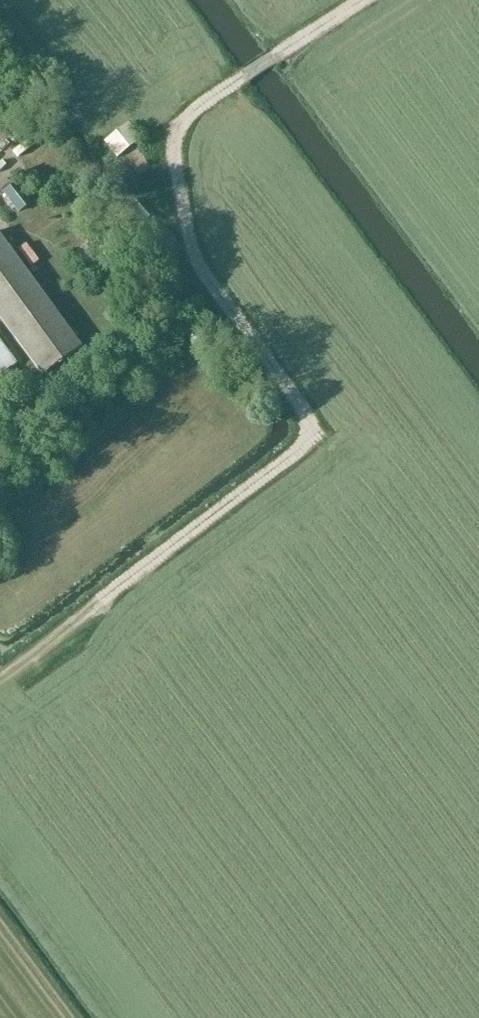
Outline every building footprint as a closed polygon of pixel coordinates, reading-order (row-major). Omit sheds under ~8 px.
[(122,135),(129,156),(151,149),(143,128),(122,135)] [(12,186),(3,193),(17,212),(26,204),(12,186)] [(43,378),(82,348),(0,236),(0,319),(43,378)] [(17,364),(0,341),(0,376),(17,364)]
